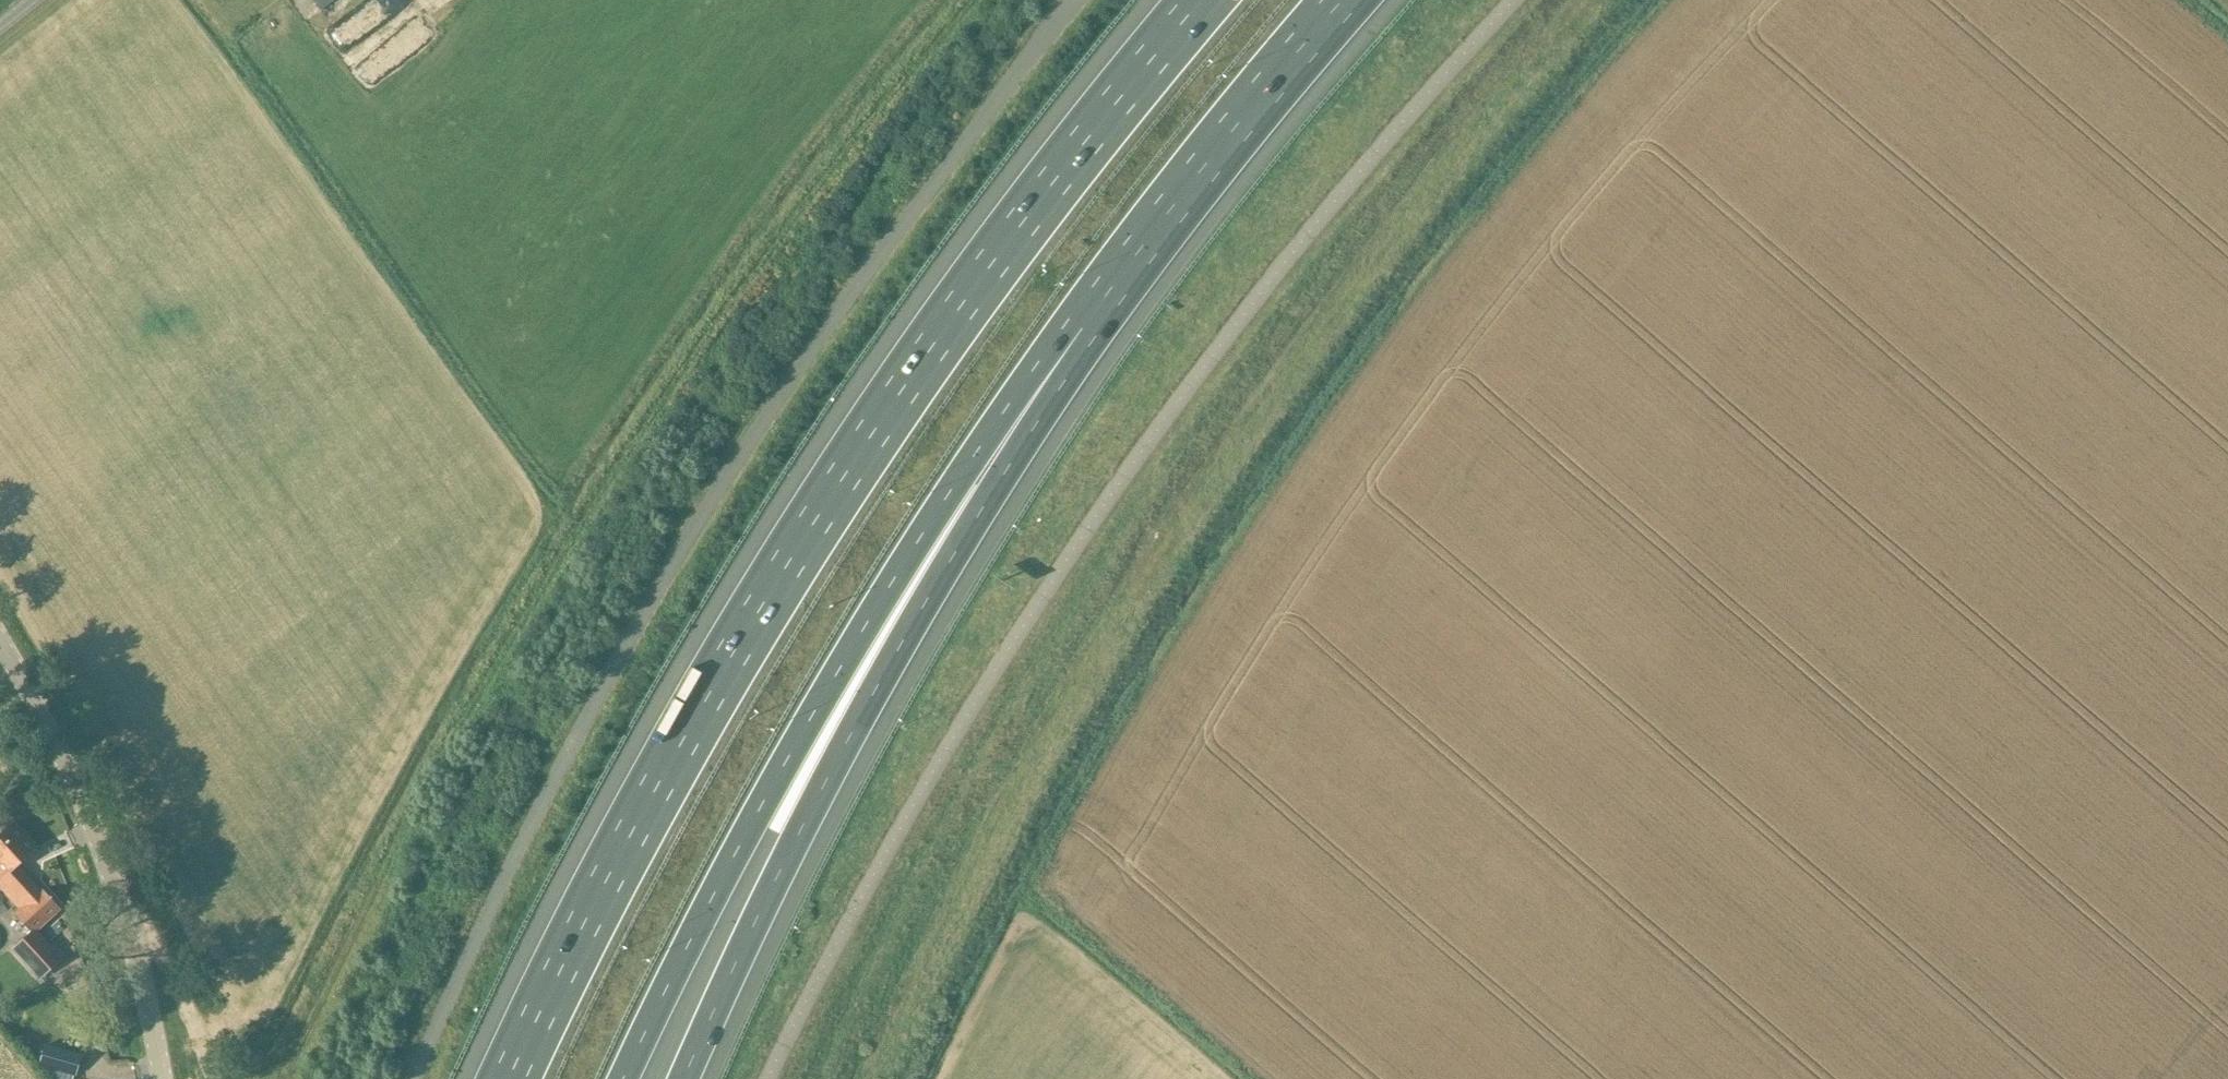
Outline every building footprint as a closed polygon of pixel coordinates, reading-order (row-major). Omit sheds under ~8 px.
[(321,10),(334,0),(313,0),(321,10)] [(57,912),(60,910),(42,889),(40,891),(17,865),(38,847),(14,821),(0,834),(0,887),(19,908),(14,913),(31,930),(13,949),(39,978),(62,959),(36,931),(57,912)] [(80,1056),(45,1046),(40,1065),(74,1074),(80,1056)]
